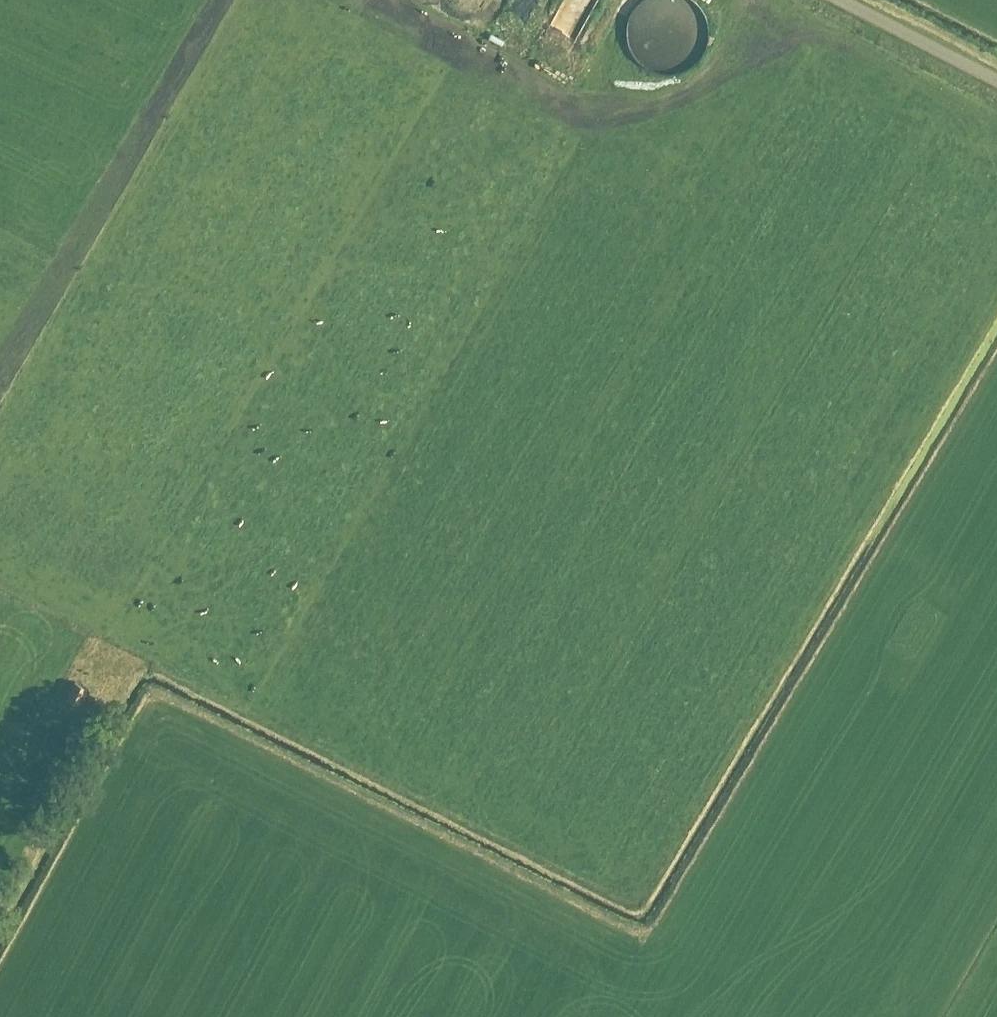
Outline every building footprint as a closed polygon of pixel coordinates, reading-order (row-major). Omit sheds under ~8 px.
[(687,57),(670,62),(673,73),(690,68),(687,57)] [(80,707),(88,690),(75,684),(67,701),(80,707)]
